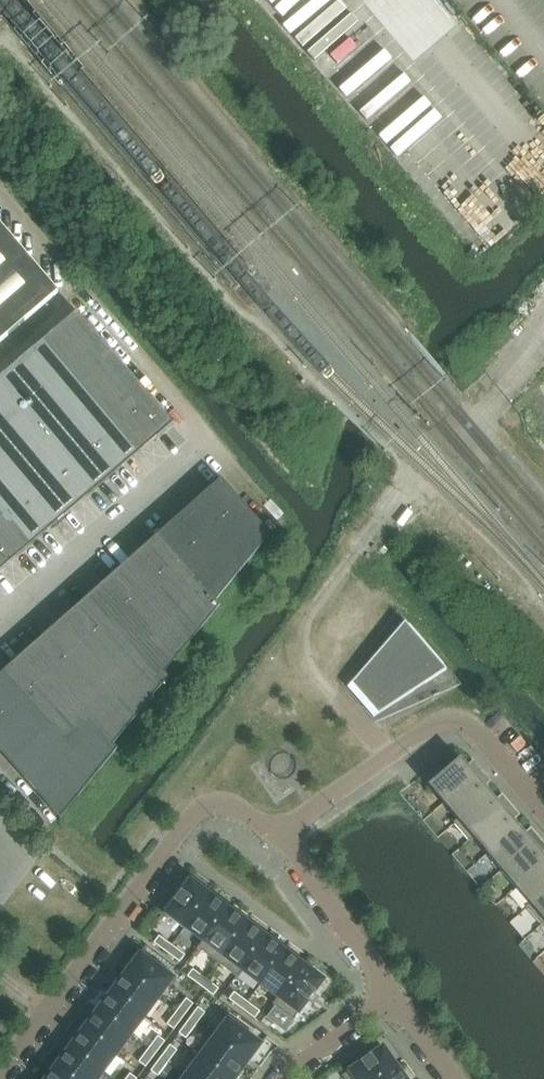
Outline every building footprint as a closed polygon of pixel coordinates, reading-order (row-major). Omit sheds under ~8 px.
[(58,293),(0,225),(0,343),(58,293)] [(32,545),(67,515),(102,485),(137,455),(173,424),(77,312),(41,343),(6,373),(0,378),(0,572),(32,545)] [(60,820),(88,785),(118,750),(113,746),(140,713),(169,678),(164,674),(192,641),(220,606),(215,602),(243,569),(270,536),(221,480),(189,508),(157,537),(125,565),(92,594),(60,622),(28,650),(0,675),(0,752),(60,820)] [(446,670),(405,622),(347,688),(373,718),(446,670)] [(444,804),(482,772),(473,763),(467,768),(460,760),(445,773),(438,766),(422,778),(444,804)] [(454,825),(490,794),(484,787),(490,782),(482,772),(444,804),(458,820),(454,824),(454,825)] [(469,842),(511,806),(502,796),(496,801),(490,794),(454,825),(469,842)] [(487,855),(519,828),(513,821),(519,816),(511,806),(469,842),(470,842),(474,839),(487,855)] [(502,872),(539,840),(531,830),(525,835),(519,828),(487,855),(502,872)] [(543,865),(543,858),(541,855),(543,852),(543,845),(539,840),(502,872),(516,889),(543,865)] [(543,894),(543,865),(516,889),(530,904),(526,908),(527,909),(543,894)] [(185,929),(210,895),(191,880),(165,914),(185,929)] [(543,924),(543,894),(527,909),(541,926),(543,924)] [(204,943),(229,909),(210,895),(185,929),(203,942),(204,943)] [(217,964),(248,923),(229,909),(204,943),(203,942),(198,949),(217,964)] [(241,971),(267,937),(248,923),(217,964),(238,979),(243,972),(241,971)] [(172,946),(159,937),(154,944),(167,953),(172,946)] [(260,985),(285,952),(267,937),(241,971),(243,972),(260,985)] [(185,956),(172,946),(167,953),(180,963),(185,956)] [(279,999),(304,966),(285,952),(260,985),(278,998),(279,999)] [(174,979),(140,954),(125,974),(159,999),(174,979)] [(294,1021),(324,981),(304,966),(279,999),(278,998),(273,1005),(294,1021)] [(206,980),(193,970),(187,977),(200,987),(206,980)] [(159,999),(125,974),(111,993),(145,1018),(159,999)] [(219,989),(206,980),(200,987),(213,996),(219,989)] [(145,1018),(111,993),(97,1012),(131,1037),(145,1018)] [(247,1003),(234,993),(229,1000),(242,1010),(247,1003)] [(184,1017),(193,1005),(186,999),(176,1012),(184,1017)] [(260,1012),(247,1003),(242,1010),(255,1019),(260,1012)] [(195,1026),(205,1013),(198,1008),(188,1021),(195,1026)] [(131,1037),(97,1012),(83,1030),(117,1055),(131,1037)] [(174,1030),(184,1017),(176,1012),(167,1025),(174,1030)] [(279,1026),(266,1016),(260,1024),(273,1033),(279,1026)] [(261,1045),(228,1020),(213,1040),(247,1065),(261,1045)] [(186,1039),(195,1026),(188,1021),(179,1034),(186,1039)] [(117,1055),(83,1030),(69,1049),(103,1074),(117,1055)] [(155,1055),(165,1042),(158,1037),(148,1050),(155,1055)] [(213,1040),(199,1058),(227,1078),(236,1078),(247,1065),(213,1040)] [(168,1064),(177,1051),(170,1046),(160,1059),(168,1064)] [(397,1068),(383,1048),(342,1077),(344,1078),(382,1078),(397,1068)] [(69,1049),(55,1068),(70,1078),(99,1078),(103,1074),(69,1049)] [(146,1068),(155,1055),(148,1050),(139,1063),(146,1068)] [(199,1058),(185,1077),(187,1078),(227,1078),(199,1058)] [(158,1077),(168,1064),(160,1059),(151,1072),(158,1077)] [(55,1068),(47,1078),(70,1078),(55,1068)] [(397,1068),(382,1078),(405,1078),(397,1068)]
